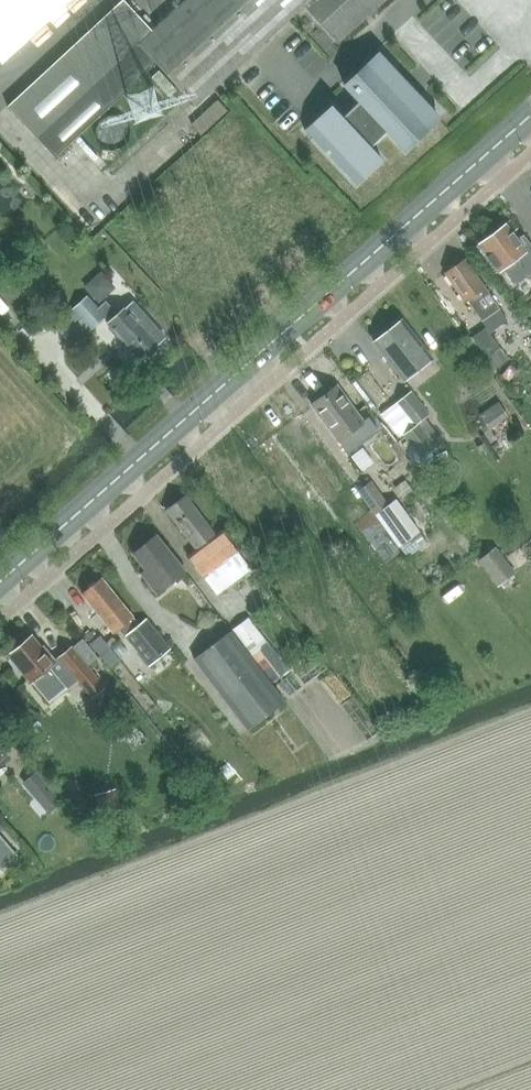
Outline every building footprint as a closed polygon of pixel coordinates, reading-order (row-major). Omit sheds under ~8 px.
[(67,0),(0,0),(0,62),(67,0)] [(150,31),(124,3),(7,110),(55,163),(161,66),(197,105),(305,6),(338,42),(383,0),(184,0),(150,31)] [(427,128),(439,117),(383,53),(346,85),(361,102),(344,118),(333,106),(307,129),(356,184),(383,161),(371,147),(389,132),(406,151),(429,131),(427,128)] [(487,238),(494,248),(487,254),(508,281),(513,288),(530,274),(530,244),(524,236),(517,240),(506,224),(487,238)] [(482,320),(488,316),(489,315),(492,321),(500,315),(497,309),(498,308),(466,260),(446,273),(465,302),(468,300),(482,320)] [(73,309),(90,329),(103,318),(97,310),(86,298),(73,309)] [(103,318),(111,326),(142,361),(146,357),(151,358),(155,354),(154,350),(160,344),(158,343),(165,337),(133,300),(125,308),(124,307),(116,314),(106,302),(97,310),(103,318)] [(376,343),(405,379),(432,358),(401,320),(387,332),(382,331),(376,336),(376,343)] [(487,357),(480,362),(489,374),(508,360),(500,348),(499,348),(485,328),(472,337),(487,357)] [(364,422),(338,386),(312,405),(338,441),(340,440),(349,451),(379,430),(370,418),(364,422)] [(396,402),(414,426),(405,433),(424,458),(441,445),(422,420),(429,415),(411,391),(404,396),(396,402)] [(480,415),(490,429),(508,417),(499,403),(480,415)] [(405,479),(394,487),(402,498),(413,490),(405,479)] [(372,482),(360,491),(400,545),(409,557),(428,543),(419,531),(395,499),(388,504),(372,482)] [(167,509),(197,547),(216,533),(185,495),(167,509)] [(216,533),(197,547),(188,555),(203,575),(217,592),(250,567),(221,529),(216,533)] [(185,570),(174,557),(157,535),(134,553),(150,573),(145,577),(157,592),(185,570)] [(481,562),(499,584),(514,572),(496,550),(481,562)] [(105,620),(114,631),(119,627),(151,665),(171,648),(148,618),(140,624),(103,578),(98,582),(94,582),(87,587),(87,591),(83,594),(105,620)] [(265,639),(249,617),(234,628),(250,649),(274,680),(289,668),(265,639)] [(194,659),(248,729),(286,699),(231,631),(194,659)] [(12,657),(10,659),(18,669),(20,666),(32,681),(49,702),(66,687),(68,689),(79,679),(94,697),(106,686),(89,666),(73,647),(72,647),(59,658),(60,659),(57,662),(43,646),(41,648),(31,636),(24,643),(20,642),(11,650),(13,652),(10,655),(12,657)] [(118,640),(110,647),(118,657),(126,650),(118,640)] [(20,772),(31,786),(41,778),(29,764),(20,772)] [(122,812),(117,791),(96,797),(101,817),(122,812)] [(16,852),(0,834),(0,868),(16,852)]
